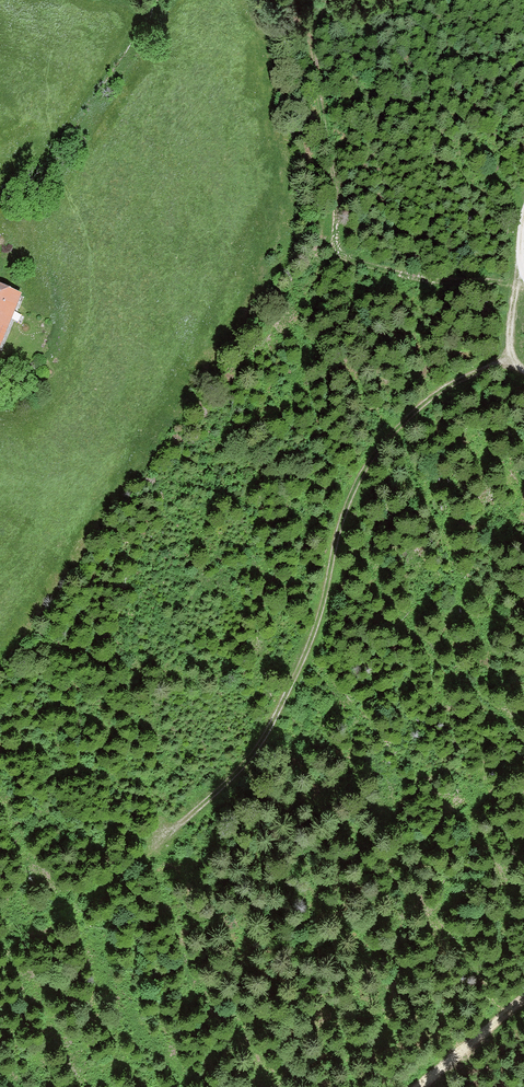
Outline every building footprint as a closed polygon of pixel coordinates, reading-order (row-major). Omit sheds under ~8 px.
[(14,307),(19,295),(0,287),(0,302),(14,307)] [(0,302),(0,343),(14,307),(0,302)]
